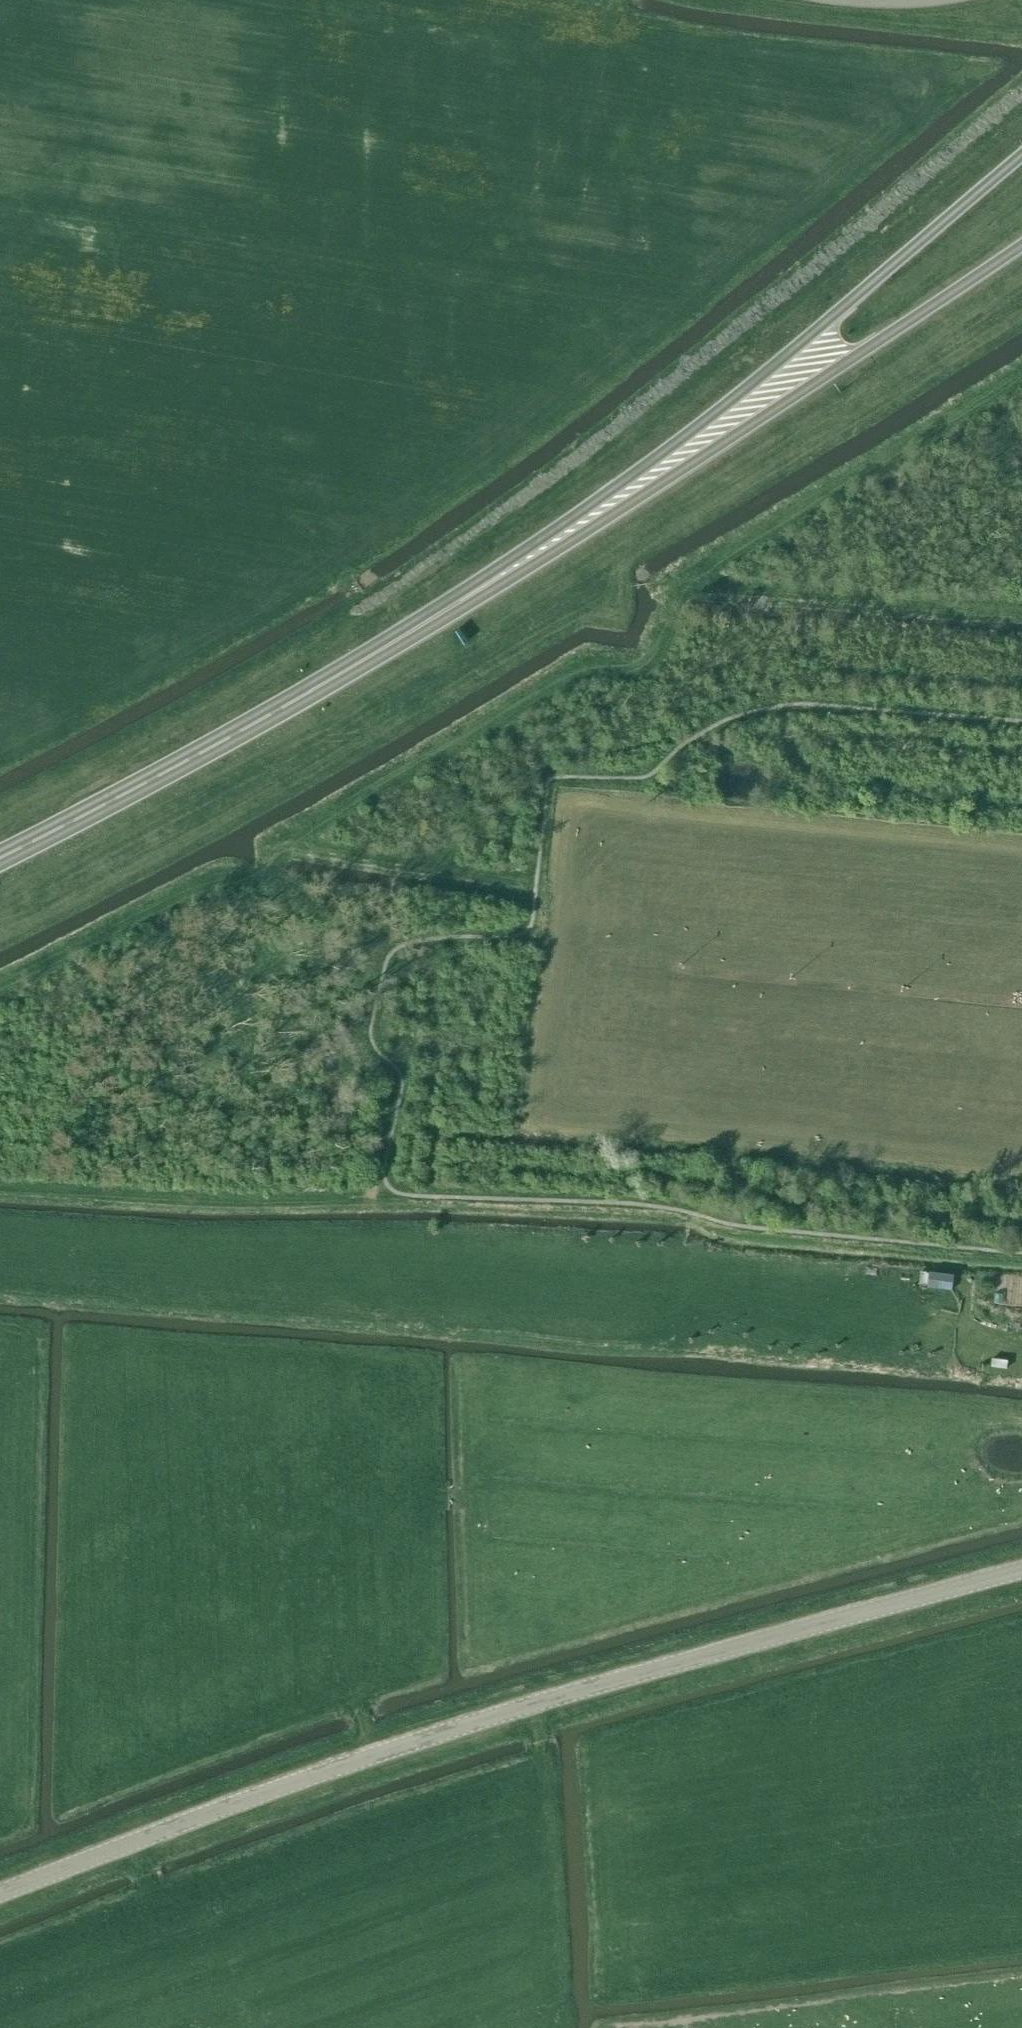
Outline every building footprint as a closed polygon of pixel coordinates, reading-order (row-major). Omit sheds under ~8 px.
[(927,1287),(952,1290),(954,1274),(929,1271),(927,1287)]
